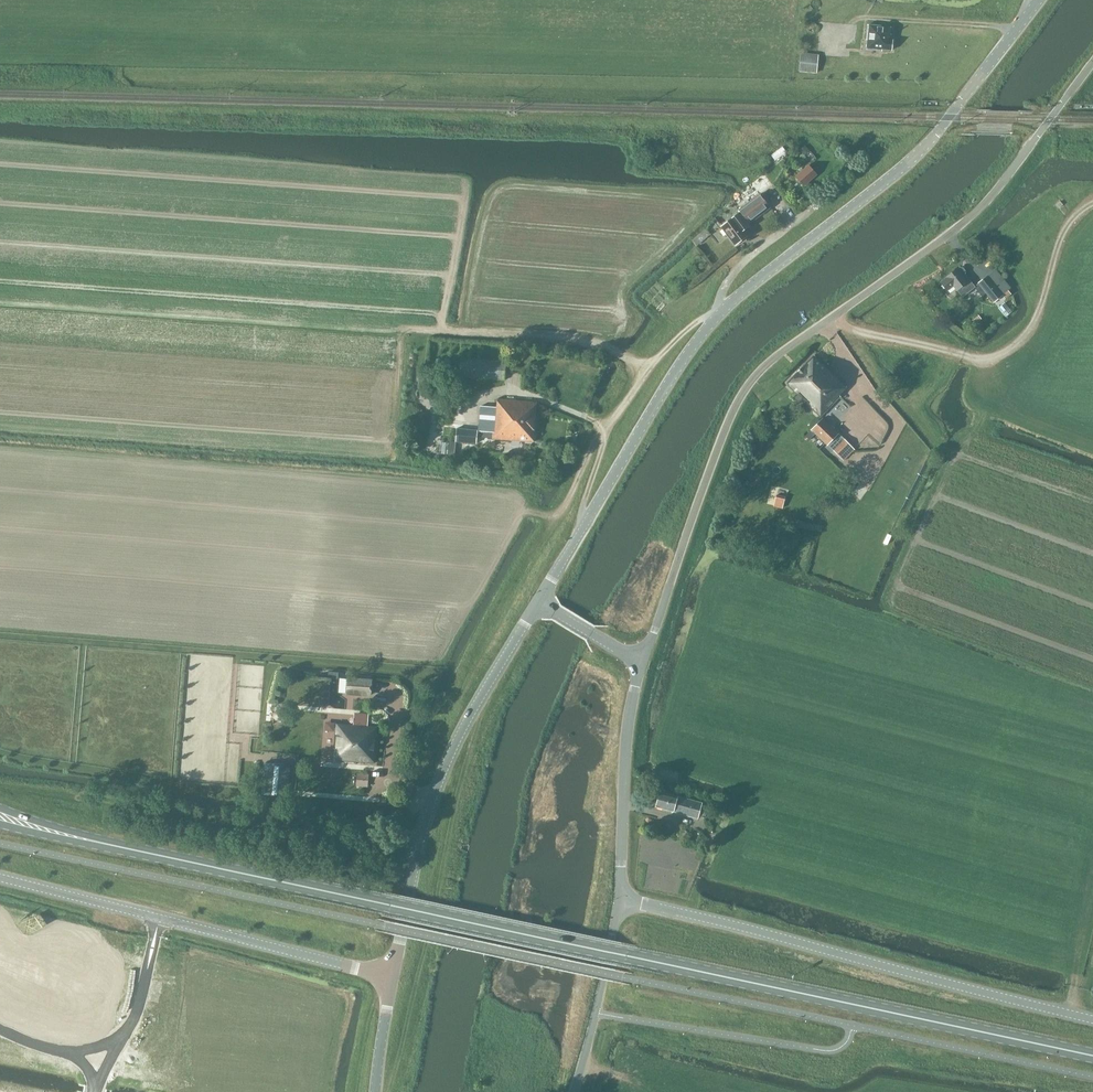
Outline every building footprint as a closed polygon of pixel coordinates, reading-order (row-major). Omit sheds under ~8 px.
[(868,25),(867,40),(868,40),(867,49),(883,51),(883,50),(892,50),(893,40),(890,40),(891,27),(868,25)] [(801,54),(800,71),(817,73),(819,56),(801,54)] [(805,147),(800,151),(805,156),(809,152),(805,147)] [(810,166),(797,177),(805,187),(818,175),(810,166)] [(760,193),(739,210),(741,212),(723,227),(737,245),(749,235),(739,223),(745,218),(750,224),(771,207),(760,193)] [(705,229),(692,240),(697,246),(711,234),(705,229)] [(947,278),(941,283),(947,290),(953,285),(962,297),(975,287),(965,275),(966,271),(962,271),(959,268),(957,270),(957,269),(947,277),(947,278)] [(996,270),(988,276),(1003,295),(1009,290),(1011,288),(996,270)] [(988,275),(978,283),(979,284),(986,293),(994,303),(1003,295),(988,276),(988,275)] [(1009,290),(1003,295),(1006,299),(1012,294),(1009,290)] [(979,315),(972,320),(975,324),(982,319),(979,315)] [(846,388),(814,357),(787,384),(821,417),(841,397),(839,396),(846,388)] [(461,377),(505,380),(506,362),(462,359),(461,377)] [(497,407),(480,405),(478,430),(458,429),(456,442),(482,445),(483,438),(533,442),(536,403),(498,400),(497,407)] [(832,450),(843,439),(843,438),(822,418),(811,429),(832,450)] [(843,438),(843,439),(832,450),(844,461),(855,450),(843,438)] [(457,442),(451,441),(449,455),(456,456),(457,442)] [(865,451),(860,456),(864,459),(869,454),(865,451)] [(777,494),(774,506),(783,509),(786,497),(777,494)] [(371,682),(371,680),(349,679),(349,695),(370,696),(370,694),(369,694),(370,689),(371,689),(371,687),(370,687),(370,682),(371,682)] [(273,713),(273,717),(276,720),(280,720),(283,718),(283,714),(281,710),(276,710),(273,713)] [(355,714),(355,725),(369,726),(369,715),(355,714)] [(337,724),(335,749),(337,749),(336,761),(375,763),(378,727),(369,726),(355,725),(339,724),(337,724)] [(262,787),(288,789),(290,765),(264,763),(262,787)] [(357,774),(356,786),(368,786),(369,775),(357,774)] [(678,799),(661,794),(658,808),(674,812),(674,813),(698,820),(699,816),(702,804),(678,798),(678,799)] [(702,804),(699,816),(705,817),(708,805),(702,804)]
